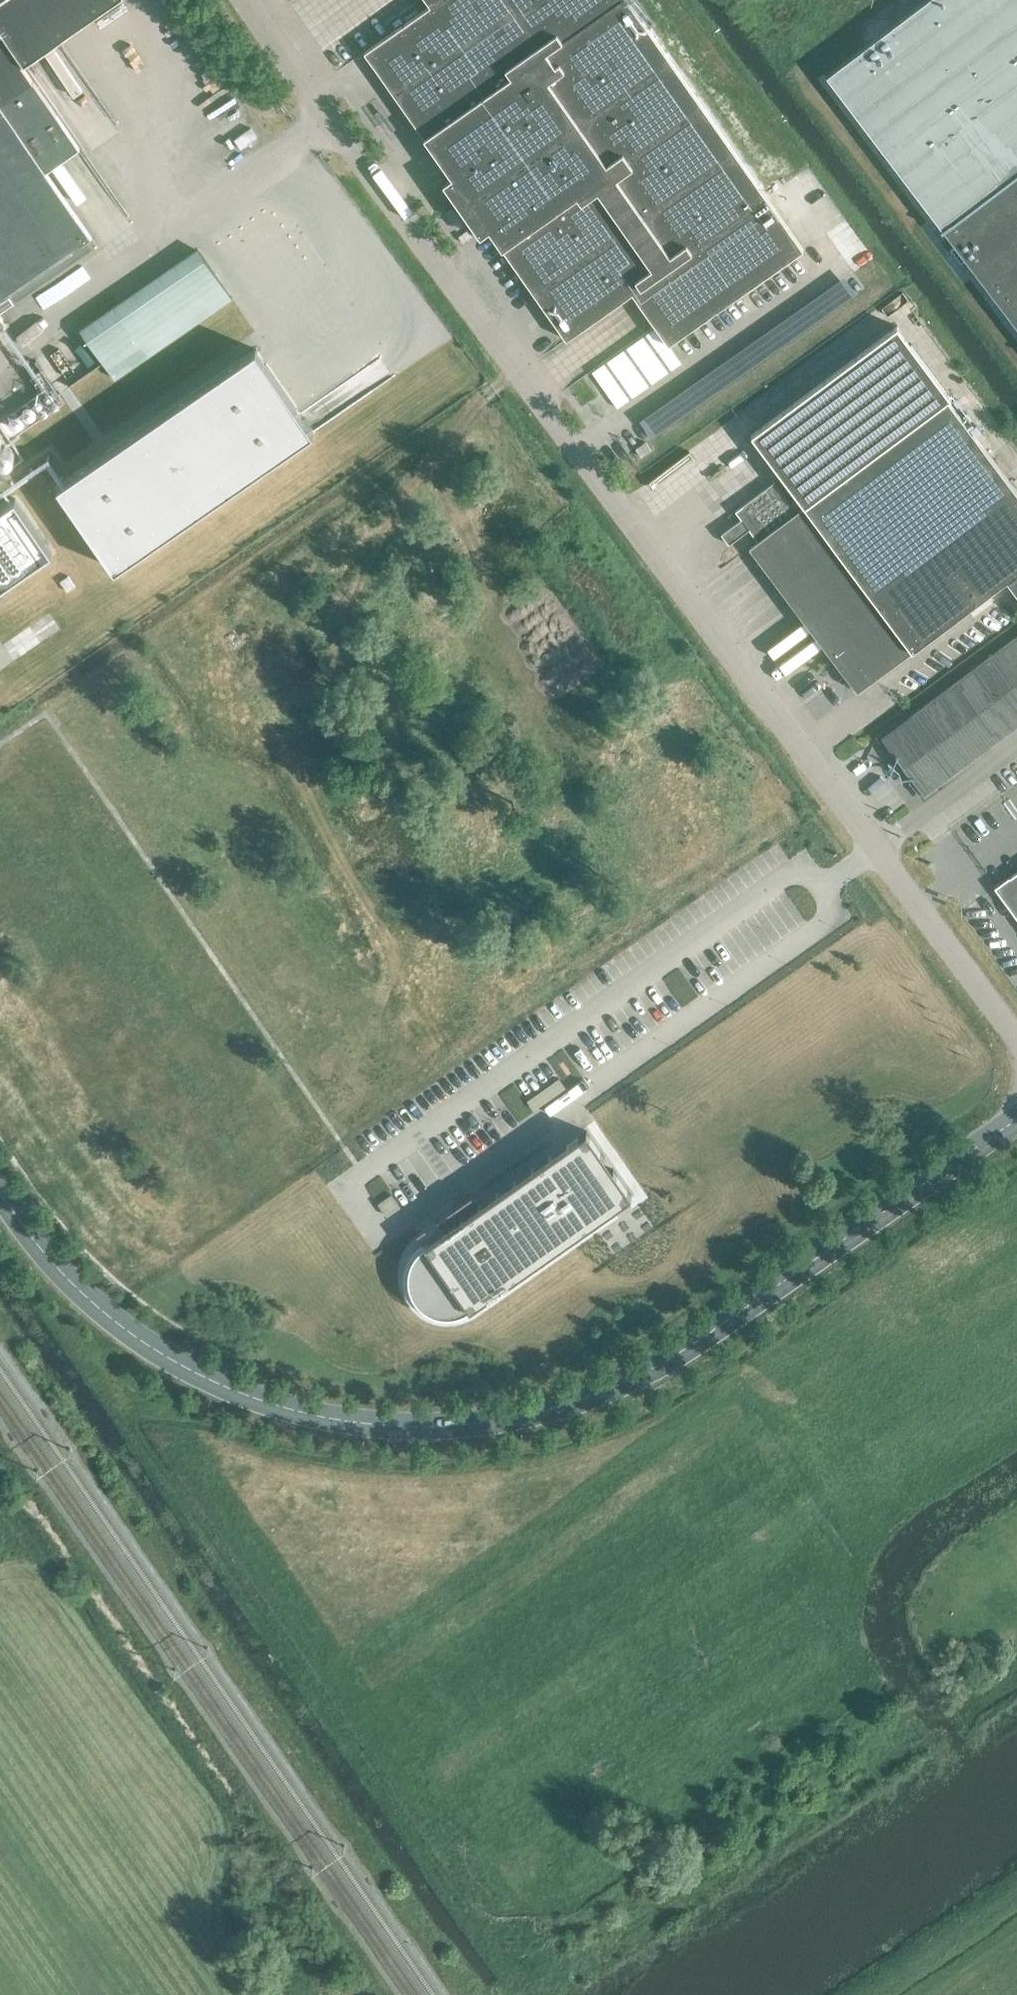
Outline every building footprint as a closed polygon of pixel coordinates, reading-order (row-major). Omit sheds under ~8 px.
[(90,235),(45,170),(78,147),(21,64),(115,0),(0,0),(0,297),(90,235)] [(428,5),(362,51),(450,176),(441,182),(478,235),(487,229),(564,338),(630,292),(667,344),(801,249),(647,30),(654,25),(636,0),(425,0),(428,5)] [(825,72),(1016,326),(1016,0),(921,0),(825,72)] [(197,246),(80,326),(115,378),(232,297),(197,246)] [(759,537),(747,546),(855,690),(911,648),(911,647),(1003,578),(1016,597),(1016,493),(946,398),(950,396),(897,324),(752,432),(805,503),(796,509),(775,479),(737,507),(741,514),(722,529),(729,538),(749,524),(759,537)] [(249,356),(50,493),(107,576),(306,440),(249,356)] [(0,504),(0,582),(52,546),(16,494),(0,504)] [(922,793),(1016,722),(1016,633),(880,737),(922,793)] [(994,886),(1016,919),(1016,869),(994,886)] [(451,1293),(457,1290),(470,1308),(632,1194),(613,1168),(609,1171),(600,1159),(605,1156),(586,1130),(425,1243),(437,1261),(432,1266),(430,1272),(430,1279),(433,1286),(438,1290),(444,1293),(451,1293)]
